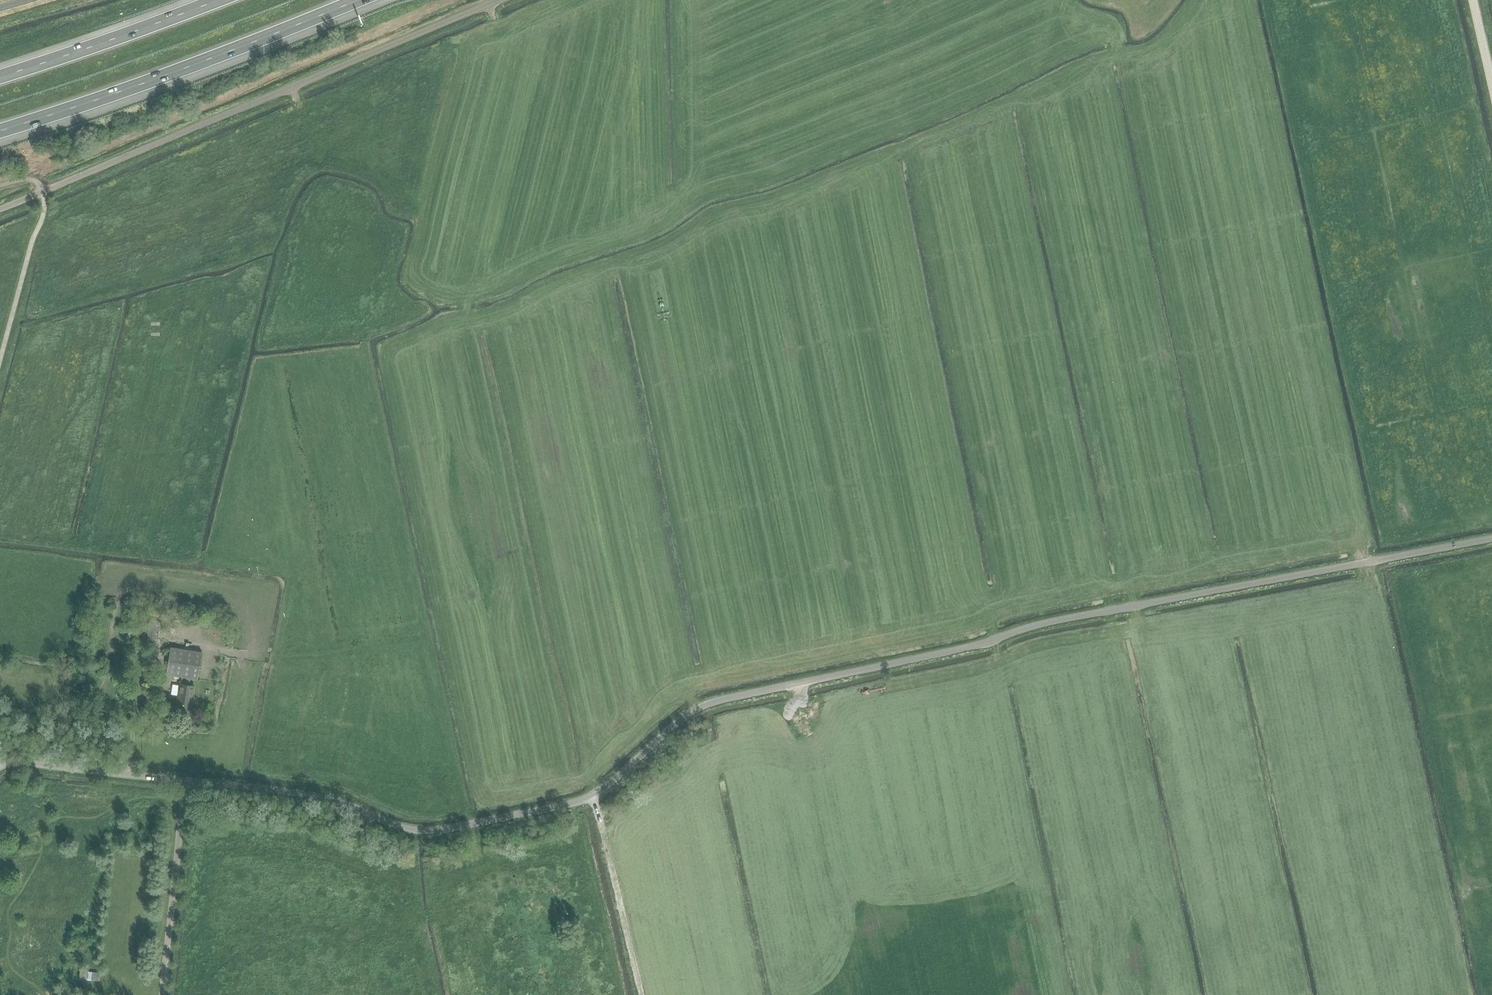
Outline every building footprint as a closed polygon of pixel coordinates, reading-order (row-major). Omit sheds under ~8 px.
[(159,621),(149,620),(147,642),(157,643),(159,621)] [(198,681),(202,654),(170,649),(166,676),(182,679),(181,686),(180,686),(177,706),(191,708),(194,688),(189,687),(190,680),(198,681)]
